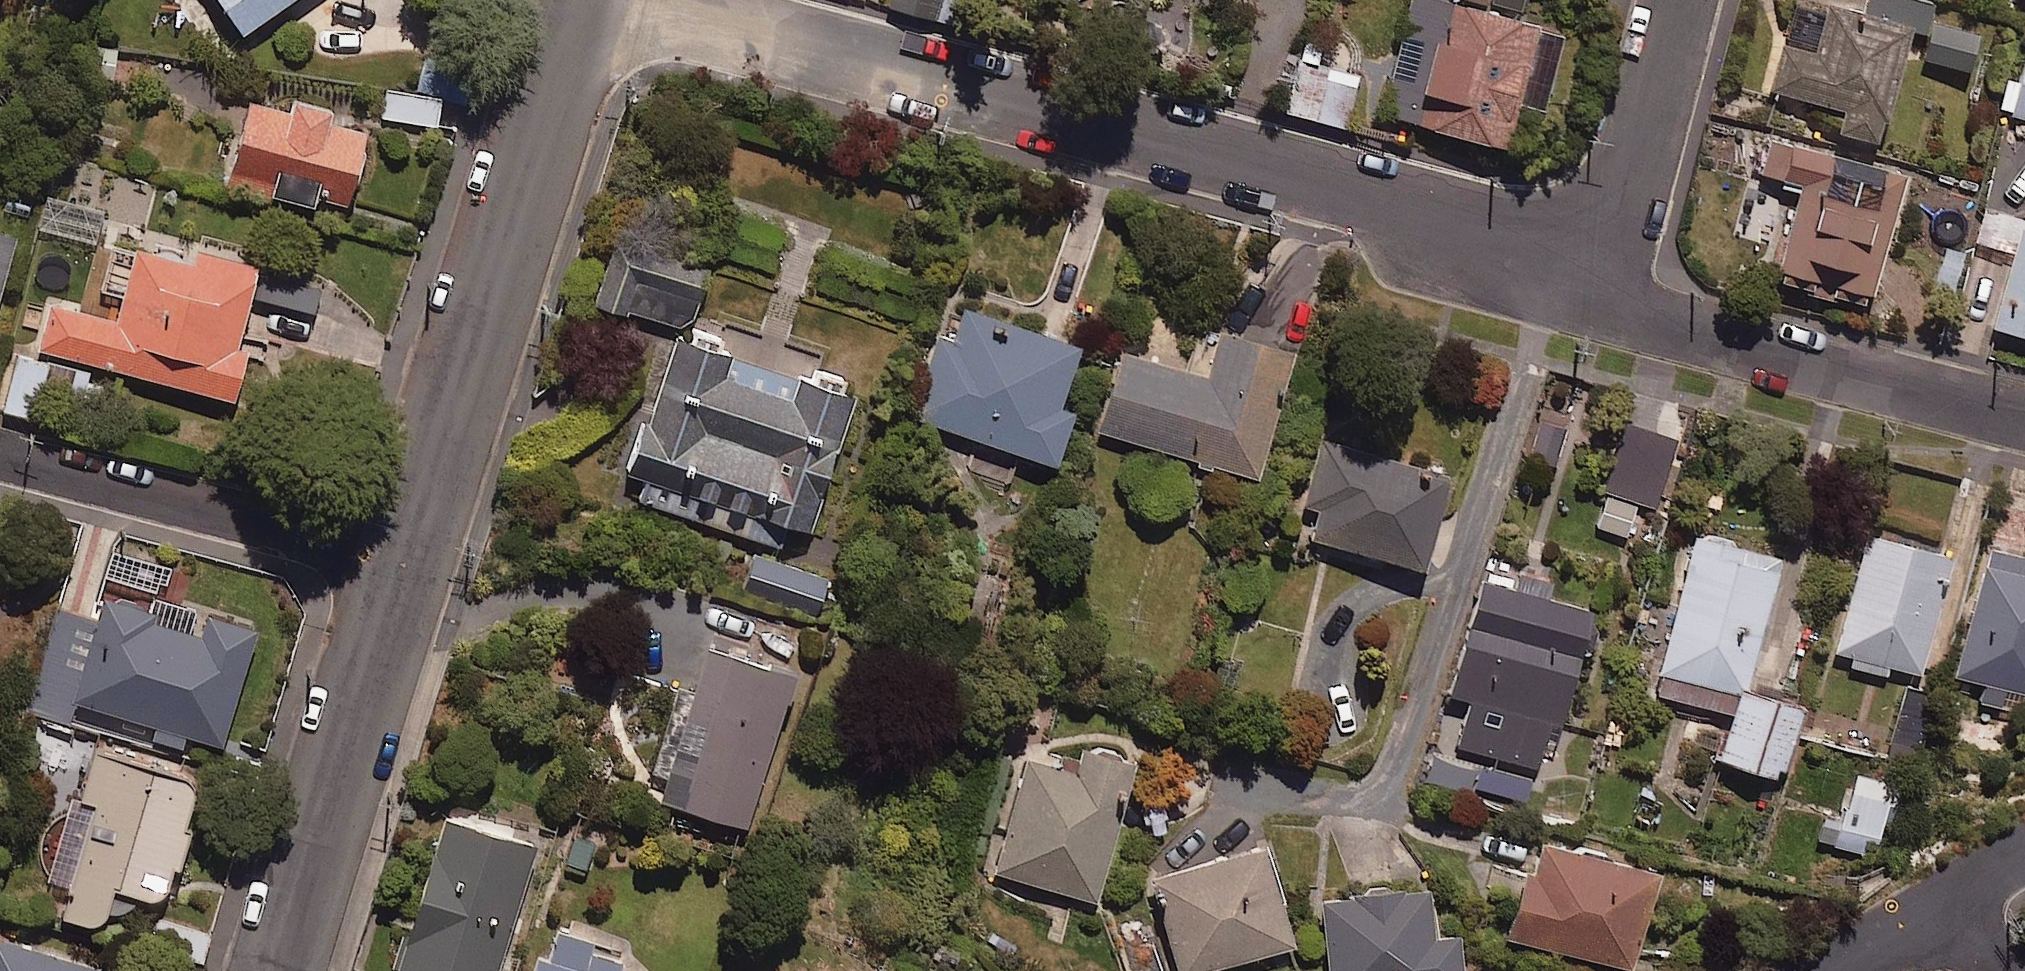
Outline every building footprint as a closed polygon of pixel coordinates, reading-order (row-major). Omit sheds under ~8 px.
[(243,36),(294,0),(217,0),(243,36)] [(914,16),(919,0),(854,0),(914,16)] [(1511,118),(1525,75),(1532,77),(1547,29),(1458,0),(1418,124),(1507,153),(1518,120),(1511,118)] [(1921,0),(1870,0),(1863,23),(1799,1),(1770,88),(1844,113),(1837,132),(1879,146),(1927,2),(1921,0)] [(1933,24),(1925,61),(1972,72),(1980,35),(1933,24)] [(388,92),(385,120),(438,126),(441,100),(468,103),(472,62),(423,57),(418,95),(388,92)] [(2011,115),(2024,119),(2024,64),(2011,115)] [(1357,75),(1304,66),(1294,119),(1348,128),(1357,75)] [(289,113),(251,103),(230,184),(317,206),(321,192),(350,200),(366,135),(327,125),(331,112),(292,102),(289,113)] [(1908,174),(1772,137),(1754,206),(1785,215),(1767,281),(1871,309),(1908,174)] [(1996,213),(1989,239),(2011,245),(1989,329),(2024,338),(2024,220),(1996,213)] [(260,260),(142,229),(117,323),(49,305),(37,351),(234,403),(247,352),(236,349),(260,260)] [(0,237),(0,295),(14,240),(0,237)] [(708,263),(659,252),(656,266),(609,256),(598,307),(694,328),(708,263)] [(1081,348),(954,308),(917,423),(981,443),(970,477),(1008,489),(1019,456),(1058,468),(1074,415),(1061,411),(1081,348)] [(1294,354),(1221,333),(1208,379),(1124,355),(1102,433),(1258,478),(1294,354)] [(855,401),(677,340),(648,422),(641,420),(623,471),(646,479),(638,501),(779,550),(787,526),(809,534),(855,401)] [(1568,429),(1540,422),(1529,458),(1558,466),(1568,429)] [(1676,462),(1623,442),(1605,490),(1657,510),(1676,462)] [(1331,465),(1317,461),(1303,508),(1318,512),(1310,538),(1424,573),(1452,479),(1337,444),(1331,465)] [(1835,657),(1852,662),(1850,668),(1887,678),(1888,672),(1920,680),(1953,559),(1869,535),(1835,657)] [(1782,560),(1696,538),(1655,695),(1732,715),(1720,764),(1785,781),(1804,710),(1747,695),(1782,560)] [(1989,550),(1955,677),(2024,696),(2024,560),(1989,550)] [(831,581),(751,552),(737,593),(817,621),(831,581)] [(1456,747),(1538,772),(1547,743),(1555,746),(1595,614),(1548,600),(1553,583),(1524,574),(1518,593),(1485,583),(1451,696),(1469,702),(1456,747)] [(149,618),(102,603),(95,623),(62,612),(30,712),(69,725),(75,706),(227,755),(265,636),(154,600),(149,618)] [(643,806),(745,838),(795,679),(693,647),(643,806)] [(1074,772),(1028,760),(996,876),(1097,904),(1134,769),(1079,753),(1074,772)] [(198,780),(94,756),(83,806),(93,808),(67,922),(104,930),(112,892),(169,906),(198,780)] [(1897,788),(1854,774),(1831,845),(1874,859),(1897,788)] [(399,970),(499,970),(535,850),(443,823),(399,970)] [(1538,844),(1512,939),(1627,970),(1636,970),(1661,878),(1538,844)] [(1267,849),(1153,881),(1178,970),(1216,970),(1295,949),(1267,849)] [(1430,890),(1322,902),(1330,970),(1464,970),(1461,938),(1436,941),(1430,890)] [(624,960),(594,951),(596,945),(548,930),(536,970),(621,970),(624,960)] [(0,943),(0,970),(97,970),(0,943)]
